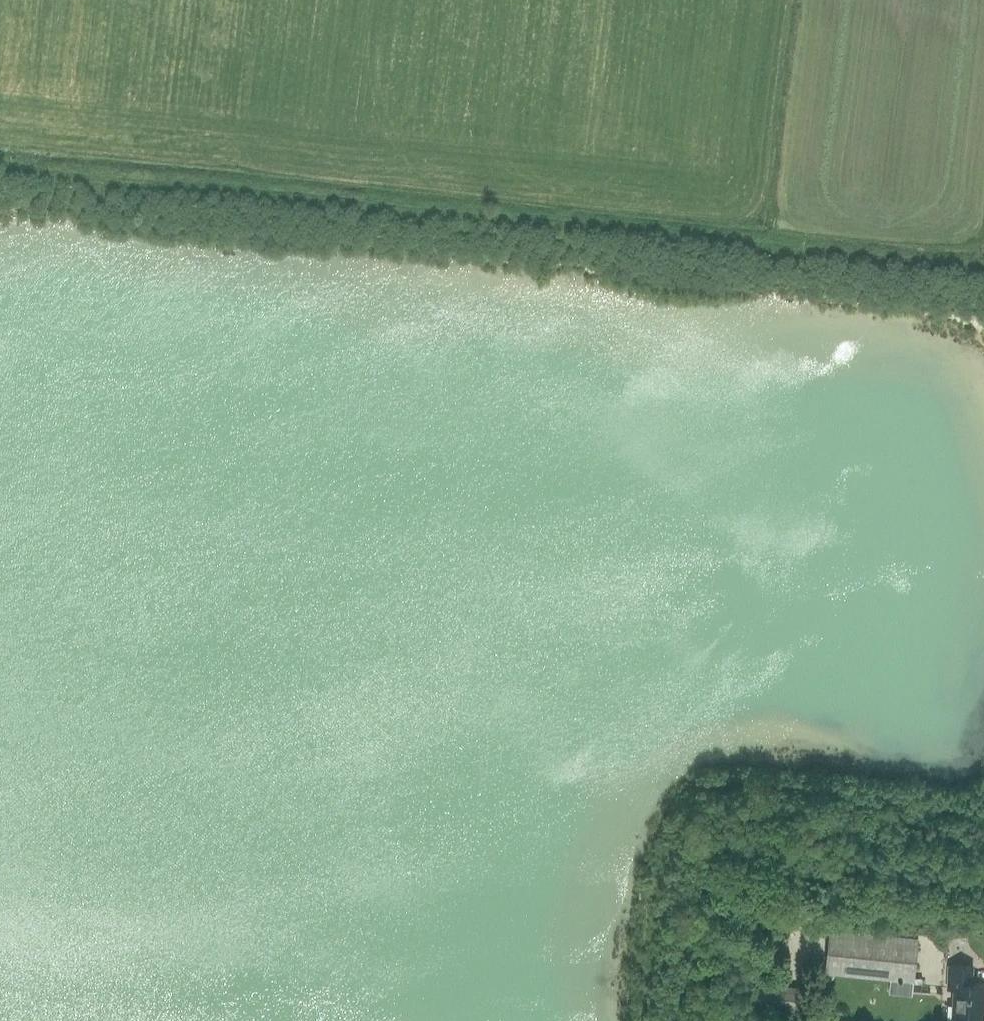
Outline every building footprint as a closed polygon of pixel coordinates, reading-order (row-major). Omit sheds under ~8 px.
[(826,971),(916,980),(920,936),(831,927),(826,971)] [(973,983),(974,966),(950,965),(949,989),(955,989),(953,1020),(983,1020),(983,983),(973,983)] [(799,987),(759,983),(756,1005),(796,1010),(799,987)]
